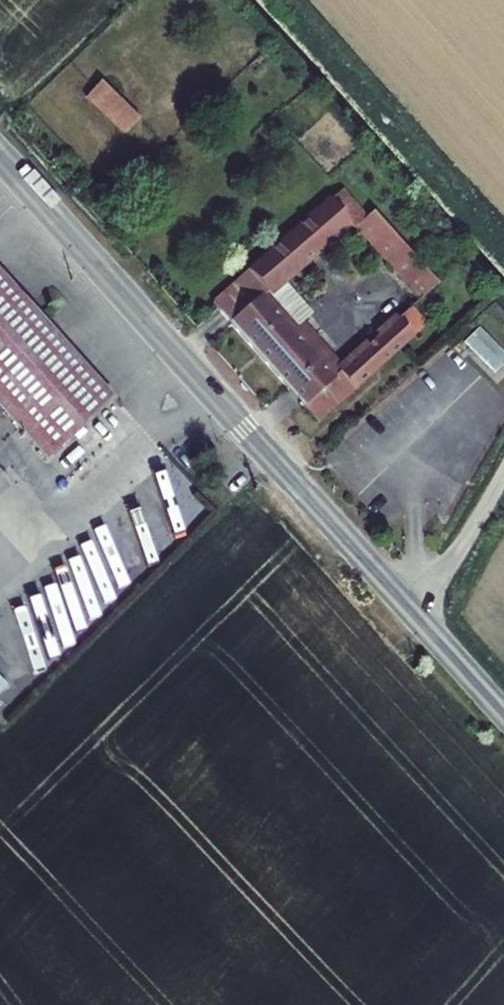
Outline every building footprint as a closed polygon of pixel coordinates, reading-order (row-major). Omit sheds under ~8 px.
[(122,136),(138,119),(100,83),(83,99),(122,136)] [(212,304),(217,309),(316,422),(426,327),(410,308),(335,374),(265,293),(343,225),(351,234),(358,228),(420,298),(437,284),(372,213),(365,219),(340,192),(212,304)] [(46,459),(110,401),(0,277),(0,409),(46,459)] [(494,374),(503,364),(503,356),(475,330),(462,344),(494,374)] [(143,510),(129,513),(143,566),(157,563),(153,546),(181,539),(164,477),(136,484),(143,510)] [(99,561),(73,568),(87,620),(98,617),(95,607),(110,603),(99,561)]
